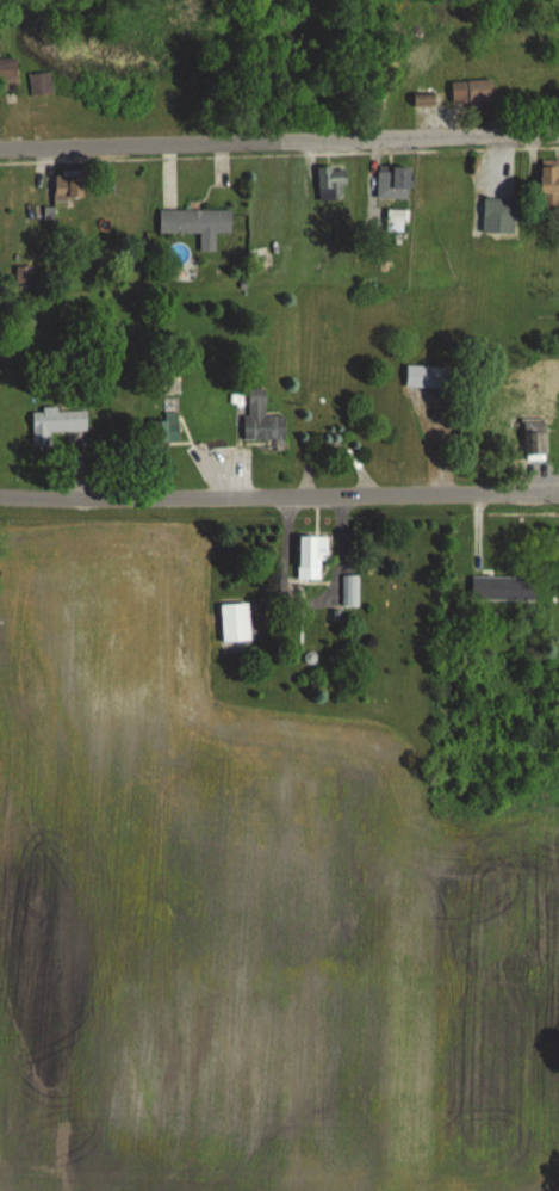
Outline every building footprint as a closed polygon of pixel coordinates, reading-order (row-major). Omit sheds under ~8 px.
[(18,90),(18,59),(0,60),(0,83),(2,83),(2,90),(18,90)] [(29,75),(30,96),(51,95),(50,73),(29,75)] [(494,80),(452,80),(452,103),(494,103),(494,80)] [(541,161),(541,196),(558,196),(558,161),(541,161)] [(318,200),(346,200),(346,163),(318,163),(318,200)] [(409,166),(377,166),(377,199),(409,199),(409,166)] [(83,200),(83,173),(55,173),(54,208),(44,208),(44,219),(64,219),(64,200),(83,200)] [(482,221),(512,221),(512,199),(482,199),(482,221)] [(387,236),(406,236),(406,209),(387,209),(387,236)] [(230,210),(159,210),(159,233),(200,233),(200,251),(215,251),(215,232),(230,232),(230,210)] [(406,388),(447,388),(447,366),(406,366),(406,388)] [(285,440),(285,416),(265,415),(265,389),(246,389),(245,439),(285,440)] [(86,407),(32,409),(32,448),(53,448),(53,431),(86,431),(86,407)] [(163,415),(163,440),(177,440),(177,415),(163,415)] [(524,421),(524,461),(546,461),(546,421),(524,421)] [(325,537),(298,537),(298,580),(325,580),(325,537)] [(357,606),(357,576),(344,576),(344,606),(357,606)] [(220,606),(222,643),(250,642),(248,604),(220,606)]
